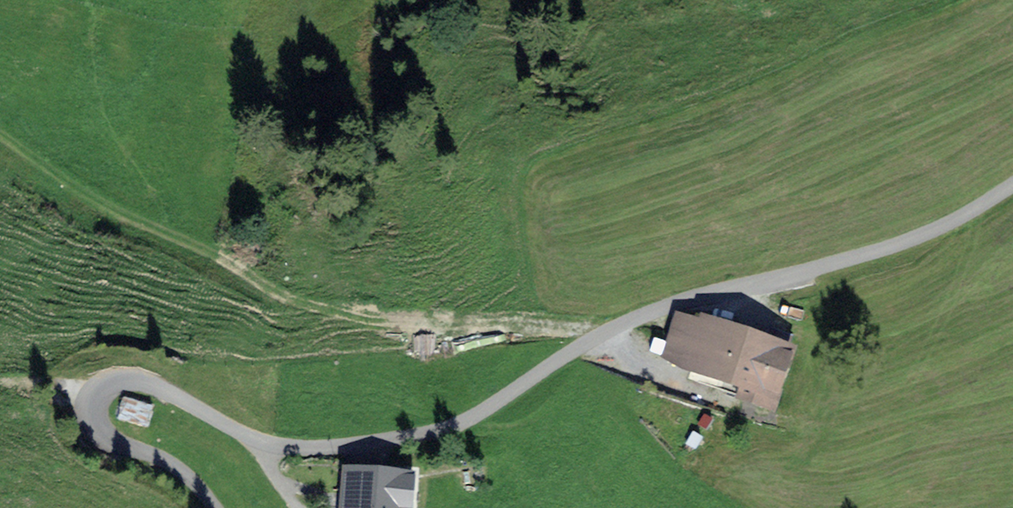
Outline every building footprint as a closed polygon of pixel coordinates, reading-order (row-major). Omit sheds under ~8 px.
[(783,358),(688,325),(675,361),(770,394),(783,358)] [(350,484),(350,507),(406,507),(406,484),(350,484)]
